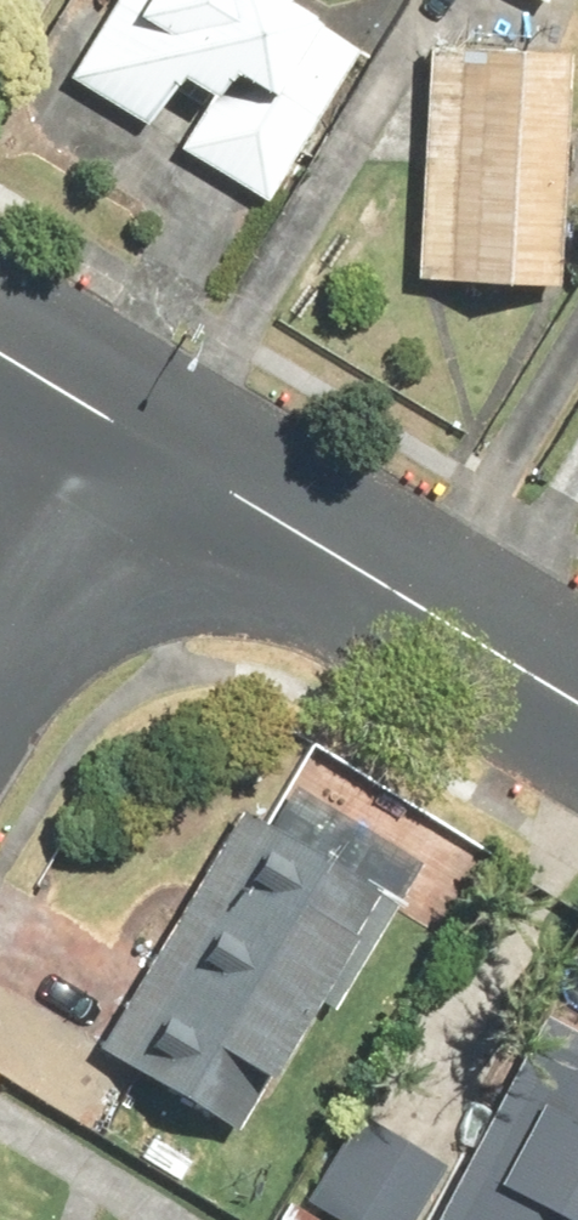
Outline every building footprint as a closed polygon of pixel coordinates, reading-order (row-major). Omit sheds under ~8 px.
[(340,83),(357,54),(280,9),(285,0),(117,0),(68,81),(150,129),(176,85),(206,103),(177,151),(270,206),(343,85),(340,83)] [(568,55),(427,50),(418,285),(559,291),(568,55)] [(99,1050),(239,1130),(315,999),(334,1010),(426,852),(342,803),(315,849),(241,806),(99,1050)] [(431,1219),(577,1219),(577,1030),(543,1012),(431,1219)] [(337,1219),(412,1219),(446,1166),(358,1112),(304,1200),(337,1219)]
